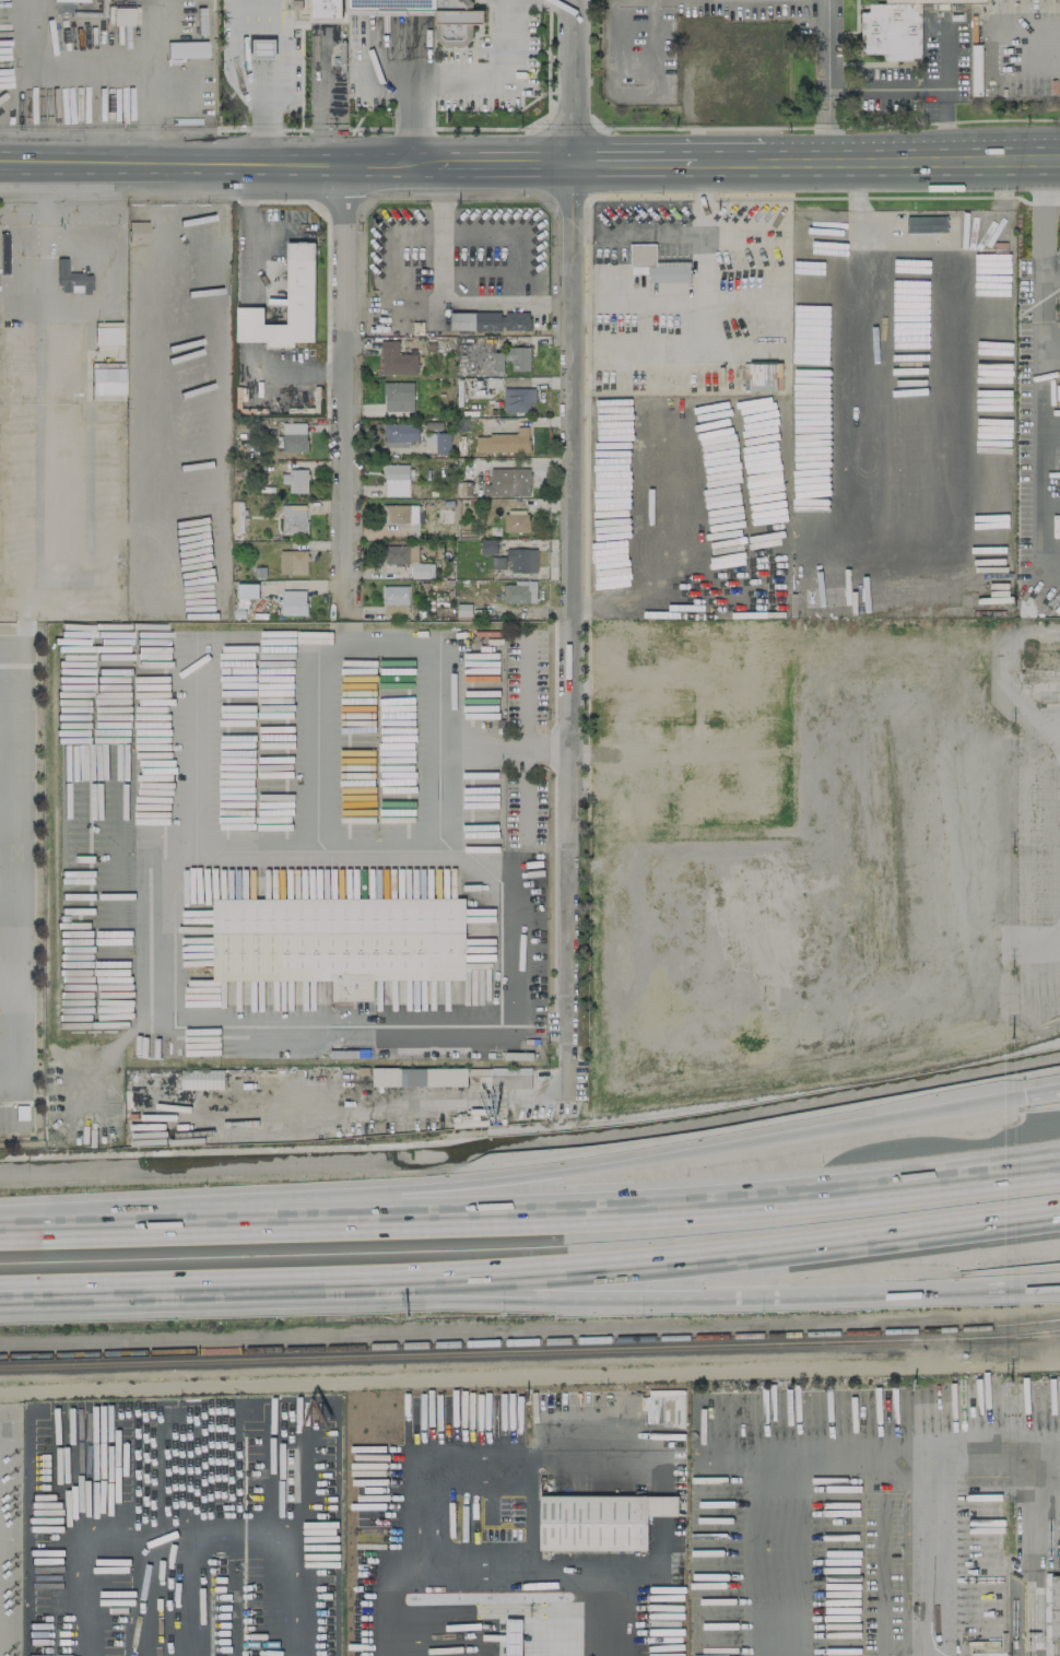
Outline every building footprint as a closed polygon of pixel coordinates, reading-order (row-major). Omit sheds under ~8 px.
[(346,21),(346,0),(310,0),(310,20),(346,21)] [(436,16),(435,40),(440,47),(463,47),(475,40),(475,25),(490,24),(487,9),(476,9),(475,1),(474,0),(349,0),(349,15),(436,16)] [(885,4),(869,4),(869,11),(861,11),(861,54),(883,54),(883,61),(920,61),(920,3),(987,3),(987,0),(885,0),(885,4)] [(111,25),(133,25),(133,7),(111,7),(111,25)] [(247,58),(274,58),(274,39),(247,39),(247,58)] [(166,42),(166,59),(207,58),(206,41),(166,42)] [(971,95),(981,95),(981,44),(971,44),(971,95)] [(906,217),(906,233),(947,232),(947,216),(906,217)] [(148,221),(127,221),(128,243),(148,243),(148,221)] [(314,342),(315,242),(287,242),(287,324),(263,324),(263,307),(236,307),(236,341),(268,341),(268,346),(293,347),(293,341),(314,342)] [(648,282),(689,281),(689,266),(655,266),(654,243),(630,244),(630,274),(648,274),(648,282)] [(56,292),(90,293),(91,273),(66,273),(67,257),(57,257),(56,292)] [(450,312),(450,330),(503,330),(530,330),(530,311),(503,311),(503,312),(450,312)] [(120,327),(93,327),(93,344),(120,344),(120,327)] [(416,354),(398,354),(398,340),(381,340),(381,374),(416,374),(416,354)] [(530,347),(504,347),(504,352),(493,352),(493,371),(503,371),(503,360),(511,361),(511,371),(529,371),(530,347)] [(122,368),(90,368),(90,395),(123,394),(122,368)] [(383,410),(413,411),(414,382),(384,382),(383,410)] [(503,411),(529,412),(529,402),(535,402),(535,388),(503,388),(503,411)] [(306,422),(282,423),(282,452),(307,451),(306,422)] [(384,447),(409,446),(409,442),(419,441),(418,423),(383,424),(384,447)] [(529,451),(528,426),(516,426),(517,434),(475,435),(476,452),(529,451)] [(436,454),(450,453),(450,432),(424,433),(425,443),(435,443),(436,454)] [(409,464),(385,464),(384,496),(408,496),(409,464)] [(529,468),(490,469),(490,483),(482,483),(482,496),(529,495),(529,468)] [(289,493),(307,493),(307,470),(281,470),(281,484),(289,484),(289,493)] [(306,505),(281,505),(281,534),(306,534),(306,505)] [(419,523),(419,505),(381,505),(381,523),(419,523)] [(529,514),(503,514),(504,532),(529,532),(529,514)] [(480,554),(496,554),(497,539),(481,539),(480,554)] [(434,578),(434,563),(417,563),(417,545),(383,546),(383,564),(411,563),(411,578),(434,578)] [(509,572),(536,572),(536,549),(506,548),(506,557),(492,556),(492,569),(509,569),(509,572)] [(306,550),(279,550),(279,574),(307,574),(306,550)] [(503,602),(535,603),(536,581),(514,580),(514,585),(504,584),(503,602)] [(237,598),(258,599),(259,584),(237,583),(237,598)] [(408,586),(383,586),(384,613),(408,613),(408,586)] [(281,615),(306,615),(306,590),(281,590),(281,615)] [(470,604),(457,604),(458,620),(470,620),(470,604)] [(332,980),(332,1001),(374,1001),(373,980),(465,979),(465,898),(212,899),(213,981),(332,980)] [(530,1068),(372,1068),(372,1086),(467,1086),(467,1076),(478,1076),(478,1089),(486,1089),(486,1095),(481,1095),(481,1099),(499,1099),(499,1088),(530,1088),(530,1068)] [(539,1550),(647,1550),(648,1516),(678,1516),(678,1496),(540,1495),(539,1550)] [(1059,1640),(1059,1576),(1050,1576),(1050,1640),(1059,1640)]
